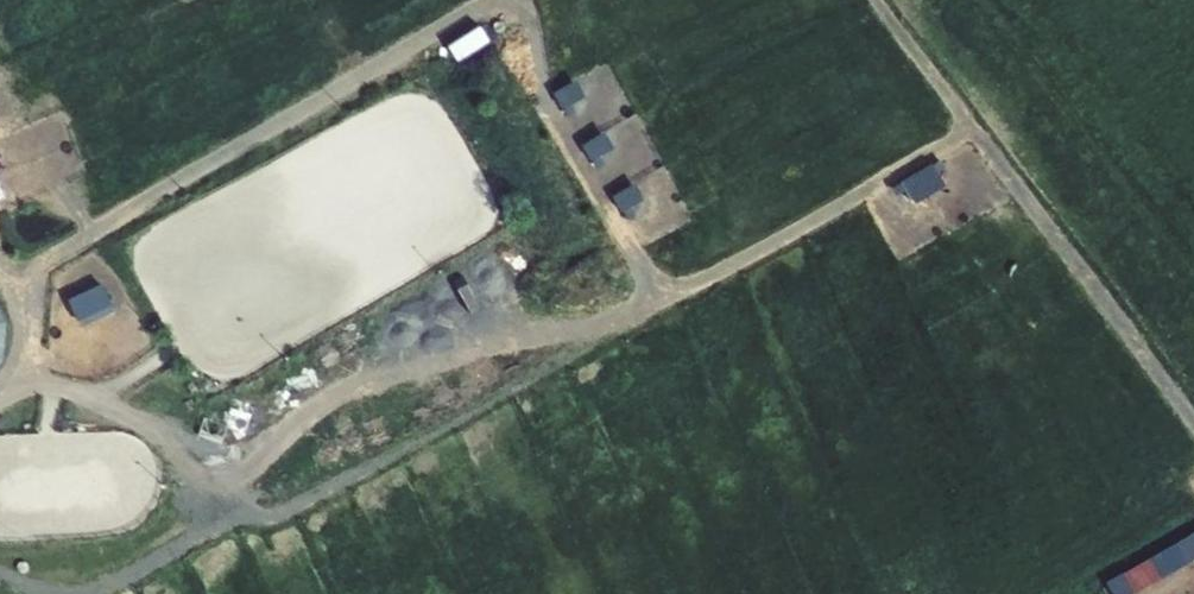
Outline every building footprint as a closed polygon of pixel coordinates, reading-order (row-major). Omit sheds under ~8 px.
[(586,99),(577,84),(554,96),(563,112),(564,111),(569,121),(578,116),(573,107),(586,99)] [(605,135),(583,147),(592,164),(594,163),(599,172),(606,168),(602,159),(614,151),(605,135)] [(933,167),(938,175),(947,170),(942,162),(933,167)] [(932,166),(900,185),(901,186),(905,194),(914,208),(946,189),(938,175),(933,167),(932,166)] [(645,201),(636,185),(613,198),(622,215),(624,214),(629,223),(637,219),(631,209),(645,201)] [(896,199),(905,194),(901,186),(892,190),(896,199)] [(103,287),(69,303),(79,324),(80,324),(112,309),(113,309),(103,287)] [(112,309),(80,324),(83,330),(115,314),(112,309)]
